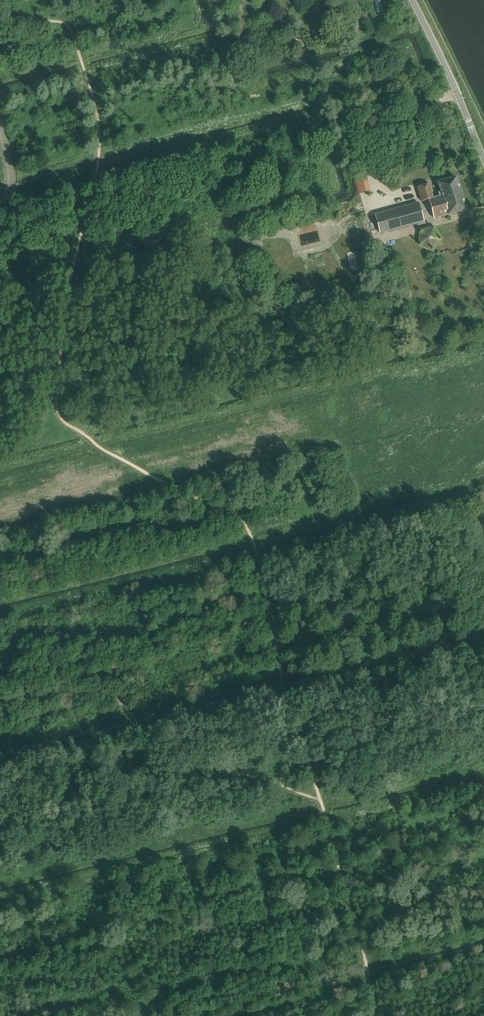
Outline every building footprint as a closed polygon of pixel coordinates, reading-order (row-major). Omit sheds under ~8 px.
[(373,16),(384,14),(382,0),(369,0),(373,16)] [(438,182),(441,193),(440,194),(441,196),(433,198),(429,184),(418,188),(422,202),(429,201),(434,219),(467,210),(455,178),(438,182)] [(380,233),(424,222),(419,203),(375,215),(380,233)] [(442,236),(433,224),(420,228),(418,243),(433,250),(442,236)]
